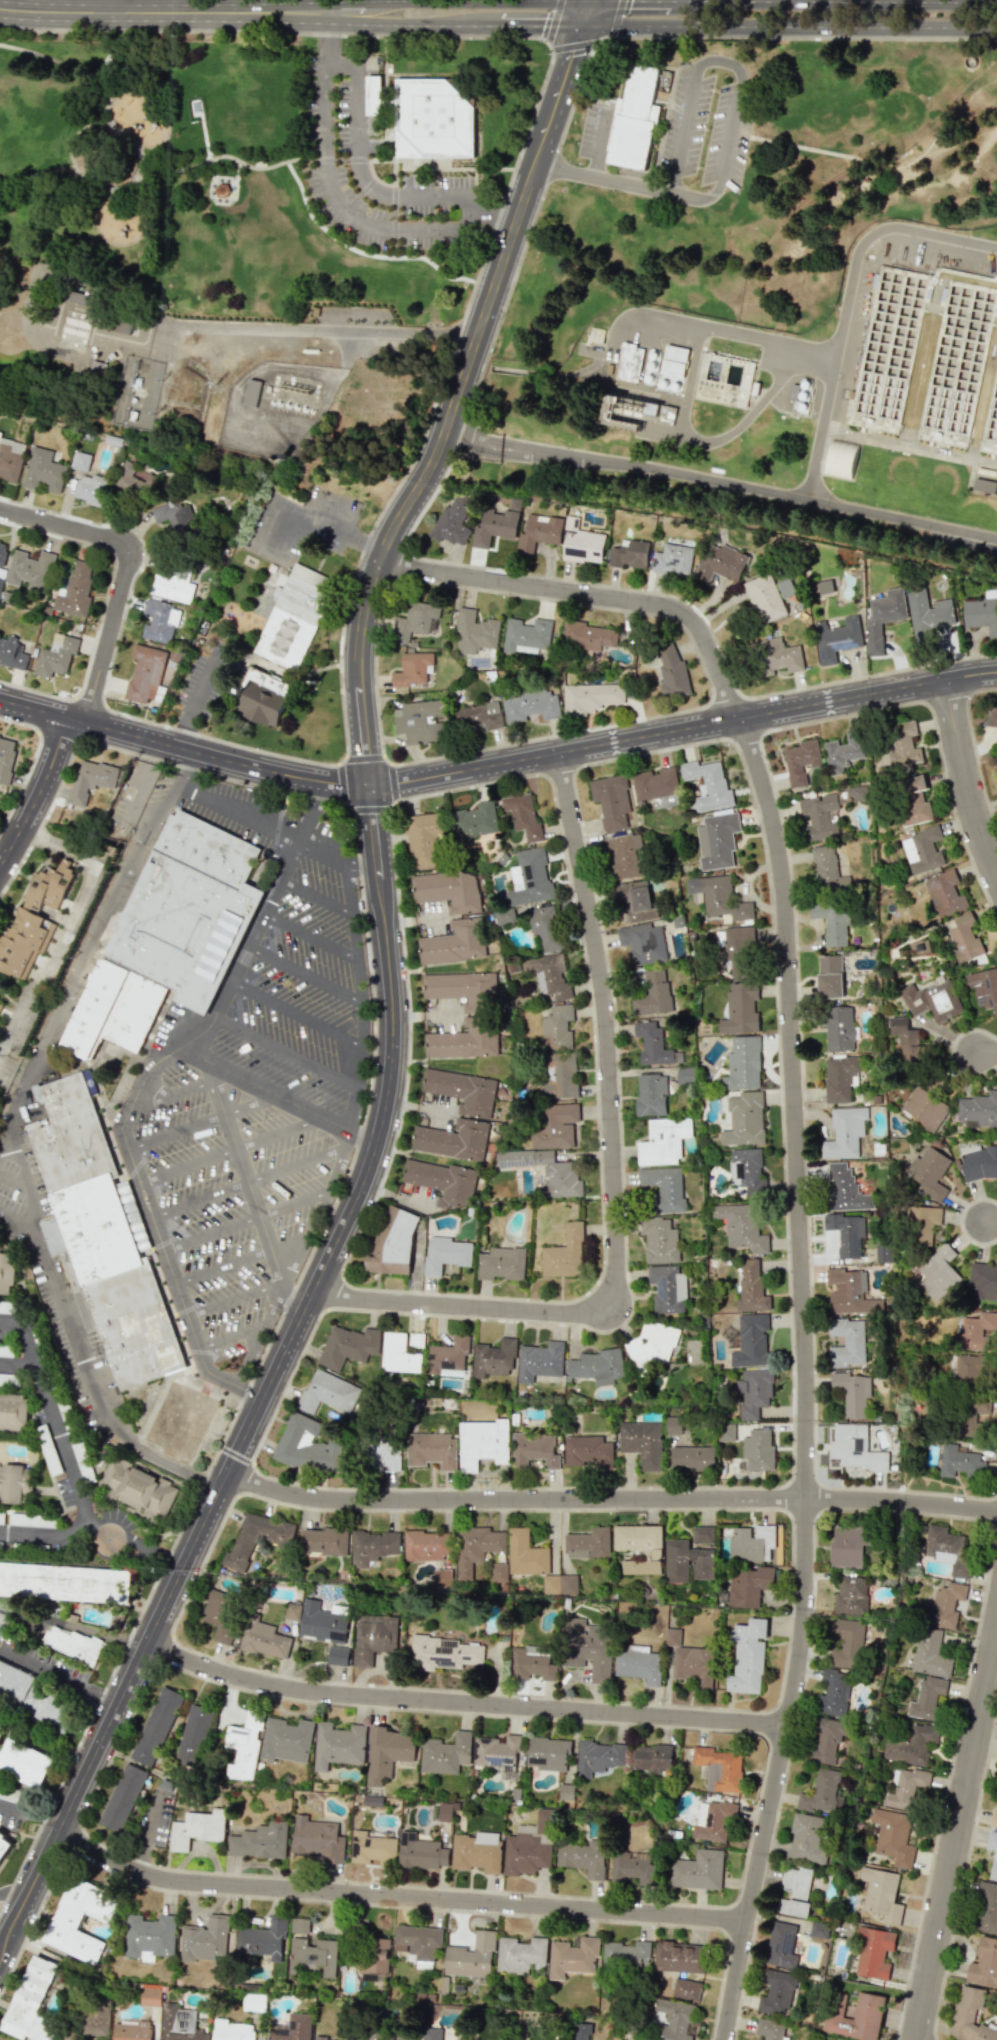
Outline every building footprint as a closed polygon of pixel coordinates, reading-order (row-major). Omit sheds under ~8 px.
[(607,163),(645,171),(654,124),(657,124),(661,107),(653,105),(660,71),(632,66),(626,101),(619,99),(607,163)] [(366,115),(381,115),(382,76),(367,76),(366,115)] [(422,157),(473,157),(473,109),(446,78),(397,79),(398,131),(422,157)] [(621,342),(614,378),(637,383),(644,347),(621,342)] [(688,348),(662,344),(661,351),(648,349),(641,386),(680,392),(688,348)] [(694,398),(704,351),(757,362),(748,409),(694,398)] [(799,385),(790,385),(790,401),(793,401),(792,410),(807,411),(808,379),(799,379),(799,385)] [(614,425),(620,393),(607,391),(601,422),(614,425)] [(627,428),(642,430),(644,414),(655,415),(657,403),(637,400),(635,414),(630,413),(627,428)] [(833,438),(824,474),(850,480),(859,444),(833,438)] [(17,483),(23,455),(10,452),(11,446),(0,443),(0,479),(17,483)] [(21,487),(35,490),(36,484),(47,487),(46,490),(60,494),(66,465),(50,462),(53,451),(31,446),(21,487)] [(91,456),(75,451),(70,467),(86,472),(91,456)] [(145,472),(146,467),(122,460),(113,490),(150,500),(154,485),(159,487),(161,477),(145,472)] [(73,498),(101,505),(108,478),(91,474),(91,477),(79,474),(73,498)] [(156,523),(167,519),(174,535),(196,527),(187,502),(172,508),(170,501),(150,509),(156,523)] [(428,536),(440,543),(443,538),(462,547),(471,530),(460,524),(466,512),(446,502),(428,536)] [(471,547),(489,549),(491,535),(515,538),(519,512),(504,510),(503,514),(496,513),(497,508),(484,506),(481,527),(474,526),(471,547)] [(516,553),(533,556),(535,542),(560,545),(563,518),(527,514),(525,533),(518,532),(516,553)] [(605,533),(576,530),(577,517),(567,516),(562,559),(601,564),(605,533)] [(648,542),(621,539),(620,548),(610,547),(608,566),(619,567),(619,565),(645,568),(648,542)] [(749,556),(721,544),(719,548),(707,543),(693,576),(709,583),(713,572),(738,583),(749,556)] [(652,551),(650,570),(690,574),(692,547),(663,544),(662,553),(652,551)] [(55,554),(40,550),(37,561),(27,558),(28,553),(13,549),(5,583),(19,586),(21,579),(30,581),(28,586),(46,590),(55,554)] [(86,617),(90,598),(86,597),(93,563),(73,560),(67,589),(57,587),(53,610),(86,617)] [(253,651),(295,561),(337,582),(295,671),(253,651)] [(154,574),(150,595),(191,603),(195,584),(188,582),(190,573),(175,570),(173,578),(154,574)] [(744,583),(761,625),(787,614),(770,572),(744,583)] [(819,594),(833,592),(831,580),(817,581),(819,594)] [(867,656),(884,655),(881,621),(906,619),(903,588),(885,589),(886,597),(868,599),(870,618),(864,618),(867,656)] [(907,591),(914,641),(933,638),(931,628),(955,624),(951,598),(928,602),(926,588),(907,591)] [(171,645),(180,608),(145,599),(142,613),(151,615),(149,624),(145,623),(141,637),(171,645)] [(964,627),(987,626),(988,638),(996,637),(996,599),(963,600),(964,627)] [(441,605),(408,601),(406,618),(395,617),(392,642),(408,644),(410,632),(428,634),(430,617),(439,619),(441,605)] [(497,649),(500,622),(475,619),(476,609),(458,607),(456,629),(460,630),(458,652),(477,655),(478,647),(497,649)] [(558,642),(598,654),(601,644),(615,649),(620,632),(566,615),(558,642)] [(863,646),(857,615),(843,617),(845,626),(828,629),(826,621),(813,623),(820,666),(837,664),(834,650),(863,646)] [(503,651),(549,655),(552,620),(533,618),(532,626),(522,624),(522,619),(507,618),(503,651)] [(40,647),(33,674),(51,679),(53,671),(66,675),(71,654),(75,655),(79,639),(54,632),(50,650),(40,647)] [(25,670),(28,655),(20,653),(22,644),(15,643),(16,637),(7,635),(6,640),(0,639),(0,665),(25,670)] [(804,670),(800,644),(783,647),(782,637),(749,642),(754,678),(775,674),(774,669),(786,667),(787,673),(804,670)] [(664,683),(659,684),(663,700),(689,694),(677,642),(656,647),(664,683)] [(126,698),(155,704),(166,651),(134,644),(131,658),(134,659),(126,698)] [(401,653),(401,672),(391,672),(392,687),(410,687),(410,683),(426,683),(426,665),(433,665),(433,652),(401,653)] [(233,702),(278,723),(295,685),(250,665),(233,702)] [(564,685),(564,714),(602,713),(602,704),(624,704),(623,684),(564,685)] [(502,696),(505,721),(542,716),(543,720),(560,717),(557,694),(550,695),(549,689),(502,696)] [(395,735),(405,734),(406,744),(447,742),(445,700),(401,703),(401,709),(394,709),(395,735)] [(452,705),(453,729),(486,728),(487,729),(501,729),(500,704),(452,705)] [(986,707),(985,726),(996,727),(996,708),(986,707)] [(923,762),(920,747),(913,748),(911,736),(917,735),(915,720),(890,724),(895,752),(888,754),(890,768),(923,762)] [(824,742),(829,776),(844,773),(842,762),(865,759),(861,730),(846,732),(848,744),(839,745),(838,740),(824,742)] [(8,785),(17,739),(0,736),(0,784),(8,785)] [(783,749),(790,788),(807,785),(804,767),(822,764),(818,738),(799,741),(799,746),(783,749)] [(84,807),(89,785),(113,791),(118,768),(78,759),(68,803),(84,807)] [(734,806),(732,789),(726,790),(721,761),(699,765),(698,761),(680,764),(682,780),(703,777),(704,784),(699,784),(701,796),(694,797),(696,811),(734,806)] [(654,769),(654,770),(632,773),(635,801),(679,796),(675,766),(654,769)] [(933,819),(929,801),(924,802),(921,791),(928,790),(925,774),(895,781),(905,825),(933,819)] [(589,781),(592,802),(598,801),(604,832),(627,828),(624,813),(631,812),(624,775),(589,781)] [(514,831),(524,829),(527,843),(543,840),(540,822),(536,822),(530,793),(500,798),(502,811),(510,810),(514,831)] [(799,799),(802,816),(809,814),(811,825),(803,826),(805,842),(840,836),(837,822),(830,823),(828,811),(840,809),(837,793),(799,799)] [(451,812),(456,840),(499,832),(492,799),(476,802),(477,808),(451,812)] [(703,816),(704,826),(697,826),(702,870),(735,867),(731,832),(740,832),(738,812),(703,816)] [(406,816),(410,869),(438,867),(435,836),(442,835),(440,813),(406,816)] [(169,815),(253,855),(239,886),(262,897),(205,1015),(165,996),(137,1053),(98,1034),(88,1054),(59,1040),(169,815)] [(901,837),(912,874),(946,864),(941,849),(935,851),(933,842),(943,839),(939,826),(901,837)] [(614,880),(644,875),(640,851),(643,851),(640,833),(601,839),(603,855),(611,854),(614,880)] [(811,847),(815,890),(851,887),(850,875),(838,876),(835,845),(811,847)] [(516,850),(518,866),(510,867),(513,890),(505,891),(507,906),(551,900),(544,847),(516,850)] [(36,951),(43,954),(55,923),(37,916),(41,904),(59,910),(75,866),(60,861),(57,870),(39,864),(23,907),(15,904),(0,945),(0,970),(25,979),(36,951)] [(413,903),(409,875),(474,867),(479,910),(448,914),(447,905),(451,904),(450,898),(413,903)] [(938,917),(969,907),(965,893),(958,895),(954,884),(959,883),(954,868),(925,878),(938,917)] [(704,915),(731,914),(731,921),(754,919),(753,902),(732,903),(730,876),(687,878),(688,893),(703,893),(704,915)] [(613,887),(621,925),(657,918),(649,879),(613,887)] [(847,946),(847,901),(810,902),(810,918),(825,918),(825,947),(847,946)] [(540,953),(561,949),(552,904),(527,909),(532,936),(537,935),(540,953)] [(950,930),(958,951),(955,952),(959,963),(986,953),(980,936),(975,938),(971,926),(977,924),(972,911),(954,918),(957,927),(950,930)] [(417,938),(454,934),(454,929),(449,929),(448,919),(481,915),(486,956),(420,964),(417,938)] [(616,928),(619,946),(628,945),(632,965),(667,959),(662,926),(652,927),(651,923),(616,928)] [(725,927),(726,968),(731,968),(731,978),(752,977),(751,927),(725,927)] [(538,995),(553,993),(554,1001),(569,999),(564,954),(521,959),(522,971),(535,969),(538,995)] [(841,955),(818,955),(819,998),(843,997),(841,955)] [(645,971),(647,995),(631,996),(633,1015),(672,1012),(668,969),(645,971)] [(968,989),(976,988),(979,1009),(994,1006),(996,1016),(996,969),(966,974),(968,989)] [(422,998),(422,973),(496,972),(496,1012),(463,1013),(463,1003),(467,1003),(467,997),(422,998)] [(914,1017),(930,1008),(939,1025),(966,1010),(946,974),(918,990),(913,983),(899,990),(914,1017)] [(758,1032),(758,1012),(754,1012),(753,1000),(758,1000),(758,983),(727,984),(728,1019),(719,1020),(719,1033),(758,1032)] [(572,1049),(571,1030),(567,1030),(567,1020),(572,1020),(572,1004),(551,1005),(551,1015),(541,1016),(541,1050),(572,1049)] [(826,1051),(853,1051),(854,1007),(827,1006),(826,1051)] [(463,1017),(496,1016),(496,1054),(425,1055),(425,1033),(467,1032),(467,1026),(463,1026),(463,1017)] [(892,1017),(892,1036),(900,1036),(900,1057),(922,1058),(922,1029),(908,1029),(908,1017),(892,1017)] [(635,1021),(635,1036),(642,1036),(642,1064),(674,1064),(674,1050),(663,1050),(663,1021),(635,1021)] [(731,1037),(732,1052),(727,1052),(728,1076),(717,1076),(717,1089),(760,1088),(759,1036),(731,1037)] [(576,1098),(577,1053),(543,1053),(543,1098),(576,1098)] [(851,1102),(850,1085),(857,1084),(856,1058),(825,1060),(827,1103),(851,1102)] [(21,1126),(41,1118),(29,1083),(81,1065),(189,1378),(220,1393),(188,1459),(135,1433),(163,1374),(112,1392),(21,1126)] [(424,1066),(497,1079),(491,1118),(457,1113),(459,1103),(463,1104),(464,1098),(420,1091),(424,1066)] [(667,1115),(666,1074),(637,1075),(638,1115),(667,1115)] [(951,1106),(917,1085),(901,1110),(935,1132),(951,1106)] [(989,1089),(989,1097),(959,1096),(959,1122),(965,1122),(965,1127),(996,1127),(996,1089),(989,1089)] [(763,1144),(762,1091),(738,1092),(738,1097),(726,1097),(727,1111),(731,1111),(731,1130),(719,1131),(720,1145),(763,1144)] [(536,1149),(574,1147),(573,1123),(579,1123),(578,1103),(534,1105),(536,1149)] [(858,1157),(857,1136),(863,1136),(863,1119),(867,1119),(867,1107),(832,1108),(832,1141),(821,1141),(821,1158),(858,1157)] [(456,1117),(488,1123),(481,1161),(410,1148),(414,1125),(457,1133),(458,1127),(455,1126),(456,1117)] [(647,1119),(648,1141),(637,1142),(637,1165),(680,1164),(679,1138),(691,1137),(691,1117),(647,1119)] [(952,1159),(928,1145),(920,1159),(915,1156),(906,1172),(925,1183),(920,1191),(940,1203),(949,1189),(938,1182),(952,1159)] [(985,1145),(985,1151),(963,1151),(962,1178),(996,1179),(996,1145),(985,1145)] [(730,1185),(745,1185),(745,1196),(764,1196),(764,1178),(761,1178),(761,1149),(729,1149),(730,1185)] [(497,1151),(497,1166),(543,1166),(544,1180),(543,1180),(543,1197),(583,1197),(583,1180),(576,1180),(576,1162),(554,1162),(554,1150),(497,1151)] [(407,1161),(449,1171),(450,1166),(474,1172),(466,1203),(455,1206),(448,1204),(447,1208),(435,1205),(437,1196),(442,1197),(444,1189),(403,1179),(407,1161)] [(830,1210),(871,1209),(871,1194),(854,1194),(853,1168),(845,1168),(845,1162),(829,1162),(830,1210)] [(637,1169),(638,1186),(658,1185),(659,1196),(653,1196),(654,1213),(683,1212),(682,1167),(637,1169)] [(364,1271),(410,1275),(413,1233),(420,1217),(391,1203),(372,1244),(372,1249),(366,1249),(364,1271)] [(768,1253),(768,1235),(758,1235),(757,1204),(711,1206),(712,1219),(726,1218),(727,1248),(750,1247),(750,1253),(768,1253)] [(941,1209),(911,1205),(906,1244),(931,1248),(933,1236),(938,1237),(941,1209)] [(861,1258),(860,1215),(824,1215),(824,1230),(838,1229),(838,1258),(861,1258)] [(646,1263),(678,1262),(677,1228),(671,1228),(670,1217),(639,1218),(640,1234),(645,1234),(646,1263)] [(541,1247),(542,1276),(583,1275),(582,1221),(564,1221),(565,1246),(541,1247)] [(441,1264),(471,1265),(472,1243),(450,1241),(451,1238),(426,1236),(425,1275),(440,1276),(441,1264)] [(935,1301),(962,1279),(948,1262),(957,1255),(947,1243),(917,1267),(926,1278),(919,1283),(935,1301)] [(875,1244),(875,1259),(888,1259),(888,1244),(875,1244)] [(478,1253),(477,1279),(493,1280),(493,1278),(524,1279),(525,1248),(490,1247),(489,1253),(478,1253)] [(14,1294),(15,1253),(0,1252),(0,1294),(14,1294)] [(736,1311),(771,1310),(770,1296),(762,1296),(760,1259),(741,1259),(742,1280),(739,1280),(740,1299),(736,1299),(736,1311)] [(995,1261),(994,1264),(970,1262),(968,1285),(973,1285),(972,1298),(996,1300),(996,1262),(995,1261)] [(655,1314),(686,1313),(685,1273),(676,1273),(676,1265),(647,1266),(648,1284),(654,1284),(655,1314)] [(829,1314),(884,1314),(883,1299),(865,1299),(865,1269),(827,1269),(827,1284),(836,1284),(836,1292),(829,1292),(829,1314)] [(978,1311),(978,1318),(956,1317),(955,1349),(985,1350),(986,1330),(996,1330),(996,1322),(996,1312),(978,1311)] [(767,1314),(738,1314),(739,1351),(729,1351),(730,1367),(766,1366),(765,1331),(768,1331),(767,1314)] [(864,1319),(828,1319),(828,1336),(843,1336),(844,1346),(828,1346),(829,1366),(864,1365),(864,1319)] [(680,1329),(644,1320),(638,1342),(632,1340),(625,1369),(648,1374),(651,1361),(667,1365),(671,1350),(674,1350),(680,1329)] [(380,1329),(363,1328),(363,1334),(354,1330),(349,1330),(338,1326),(331,1325),(316,1364),(339,1372),(345,1356),(359,1362),(365,1362),(368,1354),(379,1354),(380,1329)] [(381,1370),(420,1372),(421,1353),(405,1352),(406,1333),(383,1332),(381,1370)] [(409,1346),(423,1346),(423,1333),(410,1333),(409,1346)] [(427,1374),(465,1376),(467,1335),(453,1334),(453,1346),(428,1345),(427,1374)] [(518,1383),(533,1383),(533,1375),(562,1376),(563,1341),(547,1340),(547,1347),(519,1346),(518,1383)] [(0,1345),(0,1356),(12,1356),(13,1345),(0,1345)] [(567,1377),(594,1378),(594,1385),(614,1385),(614,1378),(622,1379),(623,1349),(599,1348),(599,1354),(578,1353),(578,1360),(567,1359),(567,1377)] [(956,1373),(956,1384),(982,1385),(982,1355),(952,1355),(951,1373),(956,1373)] [(297,1408),(313,1414),(318,1401),(351,1415),(362,1388),(314,1367),(297,1408)] [(740,1420),(758,1420),(758,1407),(768,1406),(768,1398),(772,1398),(772,1369),(741,1370),(742,1380),(735,1380),(735,1393),(740,1393),(740,1420)] [(868,1374),(830,1374),(830,1390),(844,1390),(844,1419),(869,1418),(868,1374)] [(27,1431),(28,1396),(0,1395),(0,1430),(27,1431)] [(990,1413),(990,1399),(961,1400),(962,1436),(978,1436),(978,1414),(990,1413)] [(272,1458),(295,1468),(314,1468),(319,1470),(339,1471),(340,1441),(314,1441),(321,1423),(294,1412),(291,1412),(272,1458)] [(681,1416),(665,1417),(666,1434),(681,1434),(681,1416)] [(461,1422),(460,1473),(478,1473),(478,1458),(495,1459),(495,1464),(509,1464),(510,1418),(497,1418),(497,1422),(461,1422)] [(661,1422),(618,1422),(618,1452),(639,1452),(639,1471),(661,1471),(661,1422)] [(734,1441),(734,1424),(717,1424),(718,1441),(734,1441)] [(867,1424),(834,1424),(833,1440),(830,1440),(829,1458),(839,1459),(839,1466),(870,1466),(870,1472),(888,1472),(889,1452),(866,1451),(867,1424)] [(772,1429),(749,1429),(749,1436),(742,1436),(742,1458),(746,1458),(747,1470),(773,1470),(772,1429)] [(554,1436),(527,1437),(527,1432),(513,1432),(513,1467),(527,1466),(527,1459),(545,1458),(545,1469),(559,1469),(559,1453),(554,1454),(554,1436)] [(408,1465),(428,1466),(428,1461),(440,1461),(440,1471),(457,1471),(457,1435),(408,1434),(408,1465)] [(612,1442),(602,1442),(602,1436),(564,1437),(565,1468),(613,1467),(612,1442)] [(379,1472),(401,1471),(401,1437),(357,1438),(358,1467),(378,1467),(379,1472)] [(957,1451),(958,1444),(942,1443),(940,1477),(954,1477),(955,1471),(968,1472),(968,1475),(984,1476),(985,1461),(980,1460),(981,1453),(957,1451)] [(671,1446),(671,1468),(714,1468),(714,1447),(671,1446)] [(164,1521),(179,1485),(110,1456),(96,1490),(143,1510),(143,1512),(164,1521)] [(26,1465),(0,1464),(0,1503),(25,1503),(26,1465)] [(296,1527),(247,1509),(231,1553),(225,1551),(220,1565),(244,1573),(257,1537),(289,1548),(296,1527)] [(965,1535),(947,1533),(948,1526),(928,1524),(924,1555),(934,1557),(934,1560),(952,1563),(950,1576),(968,1578),(971,1559),(963,1558),(965,1535)] [(769,1561),(769,1548),(775,1548),(775,1525),(753,1525),(753,1527),(731,1528),(731,1561),(769,1561)] [(831,1566),(862,1568),(863,1544),(870,1544),(870,1527),(832,1525),(831,1566)] [(623,1574),(662,1574),(662,1526),(614,1526),(614,1550),(643,1550),(643,1560),(623,1560),(623,1574)] [(693,1527),(693,1543),(714,1543),(714,1526),(693,1527)] [(506,1552),(507,1532),(490,1531),(490,1527),(458,1527),(458,1580),(472,1580),(473,1562),(484,1562),(485,1552),(506,1552)] [(529,1527),(509,1527),(510,1574),(550,1573),(550,1548),(530,1548),(529,1527)] [(611,1557),(610,1527),(591,1527),(591,1534),(565,1534),(565,1558),(611,1557)] [(348,1555),(349,1530),(302,1528),(301,1553),(348,1555)] [(406,1561),(450,1560),(449,1531),(405,1532),(406,1561)] [(353,1568),(370,1568),(370,1561),(379,1561),(379,1555),(401,1555),(401,1532),(384,1532),(354,1532),(353,1568)] [(666,1539),(666,1582),(689,1582),(689,1561),(694,1561),(694,1579),(713,1579),(713,1549),(689,1549),(689,1539),(666,1539)] [(120,1603),(0,1595),(0,1561),(127,1571),(131,1601),(120,1603)] [(508,1563),(491,1563),(490,1582),(508,1582),(508,1563)] [(774,1567),(756,1566),(756,1570),(730,1569),(729,1607),(759,1608),(760,1592),(773,1592),(774,1567)] [(453,1570),(435,1569),(435,1586),(452,1587),(453,1570)] [(578,1594),(579,1575),(544,1575),(544,1593),(578,1594)] [(838,1592),(834,1592),(834,1613),(865,1614),(866,1576),(839,1575),(838,1592)] [(967,1585),(947,1582),(946,1589),(935,1587),(929,1625),(955,1629),(958,1611),(953,1610),(955,1599),(965,1601),(967,1585)] [(211,1640),(228,1646),(245,1599),(212,1588),(200,1620),(216,1626),(211,1640)] [(301,1636),(347,1641),(350,1614),(320,1610),(321,1600),(305,1598),(301,1636)] [(286,1618),(299,1621),(303,1605),(289,1602),(286,1618)] [(260,1622),(262,1614),(250,1611),(241,1647),(289,1660),(295,1638),(275,1633),(277,1627),(260,1622)] [(9,1615),(0,1612),(0,1624),(5,1626),(9,1615)] [(356,1665),(373,1666),(374,1652),(398,1653),(399,1616),(357,1615),(356,1665)] [(584,1667),(585,1659),(592,1660),(591,1681),(610,1682),(612,1626),(586,1625),(586,1619),(564,1618),(562,1666),(584,1667)] [(761,1694),(764,1639),(766,1639),(767,1619),(749,1618),(748,1625),(731,1624),(730,1642),(735,1642),(734,1676),(726,1675),(725,1692),(761,1694)] [(864,1621),(827,1618),(825,1637),(836,1638),(836,1643),(829,1642),(827,1665),(860,1668),(864,1621)] [(42,1644),(93,1666),(103,1642),(73,1629),(71,1634),(50,1625),(42,1644)] [(912,1671),(950,1677),(953,1657),(938,1655),(942,1630),(919,1626),(912,1671)] [(681,1629),(667,1629),(667,1645),(681,1646),(681,1629)] [(435,1666),(483,1669),(484,1645),(459,1644),(459,1638),(413,1635),(411,1670),(435,1671),(435,1666)] [(328,1663),(348,1666),(351,1649),(331,1645),(328,1663)] [(646,1677),(646,1686),(660,1687),(661,1653),(649,1653),(650,1647),(616,1645),(615,1676),(646,1677)] [(511,1677),(539,1678),(539,1680),(556,1681),(556,1664),(550,1664),(550,1655),(536,1654),(536,1647),(512,1646),(511,1677)] [(714,1649),(675,1646),(673,1677),(700,1678),(699,1689),(712,1690),(714,1649)] [(22,1708),(36,1677),(0,1660),(0,1697),(22,1708)] [(849,1670),(822,1668),(820,1682),(826,1683),(825,1695),(818,1694),(816,1713),(845,1716),(849,1670)] [(938,1721),(941,1706),(935,1705),(937,1694),(945,1695),(947,1680),(921,1676),(916,1702),(909,1701),(907,1716),(938,1721)] [(35,1683),(21,1714),(66,1735),(80,1705),(35,1683)] [(163,1685),(129,1757),(150,1767),(185,1695),(163,1685)] [(175,1762),(200,1768),(215,1709),(190,1703),(175,1762)] [(253,1781),(261,1730),(263,1730),(265,1714),(247,1711),(244,1728),(229,1725),(225,1747),(237,1749),(235,1764),(228,1763),(226,1776),(253,1781)] [(844,1721),(817,1716),(809,1761),(835,1766),(844,1721)] [(261,1757),(308,1765),(315,1721),(299,1719),(298,1726),(287,1724),(288,1720),(268,1717),(261,1757)] [(365,1764),(367,1724),(351,1724),(351,1730),(333,1729),(333,1721),(318,1721),(316,1771),(329,1772),(329,1762),(365,1764)] [(882,1758),(926,1766),(928,1752),(923,1751),(925,1740),(936,1742),(939,1728),(911,1723),(908,1742),(886,1738),(882,1758)] [(367,1786),(383,1787),(384,1779),(392,1779),(393,1761),(416,1762),(417,1735),(389,1733),(389,1726),(371,1725),(367,1786)] [(472,1731),(456,1730),(455,1744),(442,1743),(442,1739),(422,1738),(421,1772),(459,1774),(459,1764),(471,1765),(472,1731)] [(474,1765),(504,1767),(503,1780),(515,1780),(517,1753),(521,1754),(522,1735),(506,1734),(506,1743),(499,1742),(499,1738),(475,1737),(474,1765)] [(0,1757),(0,1769),(42,1789),(55,1759),(8,1737),(0,1757)] [(571,1739),(528,1737),(526,1765),(537,1765),(536,1770),(569,1771),(571,1739)] [(626,1743),(578,1741),(577,1777),(591,1778),(592,1771),(605,1772),(605,1766),(625,1767),(626,1743)] [(673,1746),(636,1745),(635,1772),(672,1773),(673,1746)] [(692,1765),(709,1766),(708,1791),(741,1792),(743,1753),(715,1752),(715,1747),(693,1746),(692,1765)] [(99,1822),(127,1762),(148,1772),(120,1832),(99,1822)] [(881,1805),(912,1810),(916,1785),(928,1787),(930,1773),(896,1767),(892,1793),(883,1791),(881,1805)] [(796,1809),(838,1815),(840,1806),(835,1805),(840,1771),(817,1768),(813,1795),(799,1793),(796,1809)] [(694,1838),(727,1843),(731,1818),(736,1819),(738,1805),(700,1799),(694,1838)] [(439,1821),(452,1821),(453,1803),(439,1802),(439,1821)] [(226,1808),(214,1808),(213,1814),(186,1812),(186,1822),(172,1821),(171,1851),(190,1852),(190,1839),(225,1841),(226,1808)] [(911,1869),(915,1846),(907,1845),(911,1815),(873,1808),(870,1822),(879,1824),(874,1854),(895,1857),(893,1866),(911,1869)] [(504,1874),(537,1875),(537,1867),(551,1868),(552,1844),(540,1843),(540,1835),(549,1835),(550,1822),(554,1822),(555,1809),(537,1809),(537,1826),(517,1825),(516,1836),(505,1835),(504,1874)] [(790,1858),(825,1862),(831,1817),(795,1813),(790,1858)] [(344,1863),(345,1836),(338,1835),(338,1822),(308,1821),(308,1815),(294,1814),(292,1855),(327,1857),(326,1863),(344,1863)] [(228,1835),(227,1856),(286,1858),(287,1821),(269,1821),(269,1825),(257,1825),(257,1831),(241,1830),(241,1836),(228,1835)] [(396,1838),(367,1837),(367,1830),(353,1830),(351,1863),(370,1864),(370,1860),(395,1861),(396,1838)] [(399,1867),(440,1869),(440,1866),(448,1866),(449,1848),(440,1848),(440,1841),(416,1840),(416,1831),(401,1831),(399,1867)] [(499,1874),(502,1833),(475,1831),(475,1836),(453,1835),(451,1869),(471,1870),(471,1867),(483,1867),(483,1873),(499,1874)] [(14,1843),(0,1832),(0,1862),(14,1843)] [(988,1832),(985,1849),(993,1850),(989,1879),(996,1881),(996,1833),(988,1832)] [(604,1880),(606,1840),(589,1839),(589,1845),(558,1844),(557,1866),(587,1867),(586,1880),(604,1880)] [(724,1850),(697,1849),(697,1860),(671,1859),(670,1887),(723,1888),(724,1850)] [(611,1882),(624,1883),(625,1876),(639,1877),(639,1885),(656,1886),(657,1854),(612,1852),(611,1882)] [(813,1870),(785,1866),(782,1889),(793,1891),(792,1900),(781,1898),(779,1913),(810,1917),(812,1903),(809,1903),(813,1870)] [(900,1873),(862,1867),(859,1880),(868,1881),(863,1910),(884,1914),(882,1923),(900,1926),(904,1905),(895,1903),(900,1873)] [(97,1964),(106,1942),(77,1930),(84,1913),(112,1924),(123,1897),(72,1876),(45,1943),(97,1964)] [(981,1881),(972,1930),(996,1934),(996,1884),(981,1881)] [(176,1955),(177,1915),(160,1914),(159,1921),(144,1920),(144,1915),(127,1914),(126,1957),(142,1958),(142,1953),(147,1953),(147,1954),(176,1955)] [(182,1926),(182,1960),(216,1961),(216,1955),(228,1955),(229,1915),(209,1914),(209,1927),(182,1926)] [(282,1962),(283,1938),(287,1939),(288,1917),(270,1917),(269,1929),(239,1928),(238,1960),(250,1961),(251,1954),(271,1955),(271,1961),(282,1962)] [(292,1933),(309,1933),(309,1918),(292,1918),(292,1933)] [(798,1925),(773,1921),(767,1964),(797,1968),(799,1955),(793,1954),(798,1925)] [(831,1923),(813,1922),(812,1936),(829,1938),(831,1923)] [(443,1928),(395,1926),(394,1951),(409,1952),(408,1961),(417,1961),(417,1968),(428,1969),(428,1962),(434,1962),(435,1948),(442,1948),(443,1928)] [(891,1963),(884,1962),(886,1950),(895,1952),(897,1932),(862,1927),(855,1975),(889,1980),(891,1963)] [(446,1946),(445,1975),(493,1976),(494,1930),(475,1929),(475,1947),(446,1946)] [(980,1936),(976,1963),(969,1961),(965,1983),(996,1988),(996,1939),(980,1936)] [(547,1938),(530,1937),(530,1943),(517,1943),(517,1938),(499,1937),(497,1971),(529,1973),(529,1963),(535,1963),(535,1967),(546,1967),(547,1938)] [(550,1941),(549,1979),(563,1980),(564,1972),(597,1973),(598,1937),(580,1937),(580,1947),(569,1947),(569,1942),(550,1941)] [(338,1940),(316,1939),(316,1946),(307,1946),(307,1938),(291,1938),(290,1974),(303,1974),(303,1968),(323,1968),(322,1978),(336,1978),(338,1940)] [(390,1939),(363,1938),(361,1973),(389,1974),(390,1939)] [(650,1941),(634,1940),(634,1943),(604,1942),(603,1964),(649,1965),(650,1941)] [(654,1970),(705,1972),(706,1944),(656,1942),(654,1970)] [(32,1954),(1,2030),(24,2039),(25,2036),(36,2039),(53,2039),(59,2026),(37,2017),(58,1964),(32,1954)] [(758,2011),(792,2015),(797,1973),(766,1969),(764,1984),(770,1985),(768,1996),(760,1995),(758,2011)] [(672,1996),(699,2002),(703,1983),(677,1977),(672,1996)] [(162,1985),(143,1984),(142,2005),(161,2006),(162,1985)] [(995,2030),(986,2026),(974,2024),(975,2018),(982,2006),(984,1989),(961,1986),(959,1998),(953,2009),(950,2035),(959,2039),(961,2039),(962,2039),(996,2039),(996,2027),(995,2030)] [(871,2039),(878,2039),(886,1996),(859,1992),(855,2019),(843,2017),(848,1994),(833,1992),(826,2032),(871,2039)] [(267,1994),(244,1994),(244,2010),(266,2011),(267,1994)] [(80,2035),(109,2036),(110,1999),(92,1998),(91,2007),(80,2007),(80,2035)] [(657,1998),(654,2011),(667,2013),(665,2025),(659,2024),(656,2039),(691,2039),(697,2005),(657,1998)] [(210,2030),(196,2030),(197,2010),(178,2009),(178,2003),(163,2002),(162,2039),(209,2039),(210,2030)] [(312,2014),(289,2013),(288,2025),(269,2024),(268,2039),(311,2039),(312,2014)] [(254,2024),(228,2023),(228,2018),(215,2018),(214,2039),(253,2039),(254,2024)] [(790,2037),(785,2036),(787,2024),(759,2019),(756,2034),(766,2036),(765,2039),(790,2039),(790,2037)] [(138,2020),(138,2024),(114,2023),(113,2039),(151,2039),(152,2021),(138,2020)] [(591,2024),(576,2023),(574,2039),(590,2039),(591,2024)] [(423,2027),(422,2039),(442,2039),(442,2028),(423,2027)]
